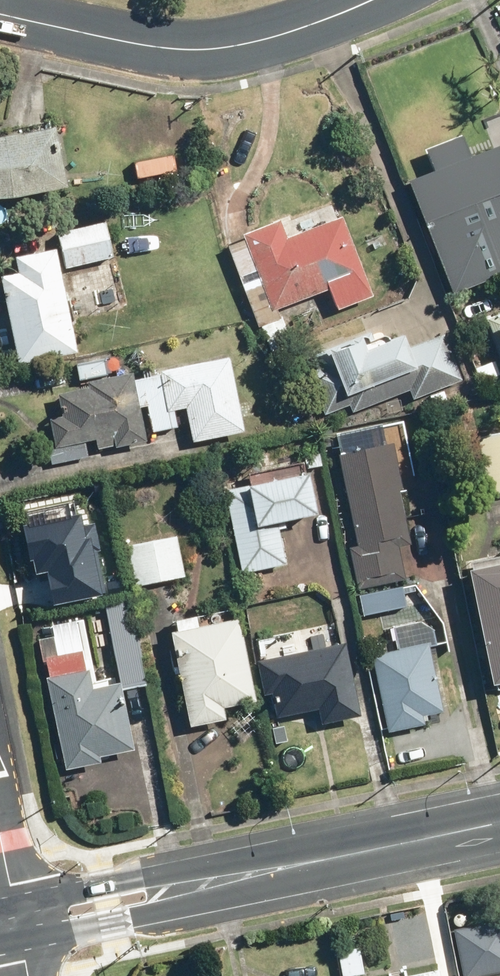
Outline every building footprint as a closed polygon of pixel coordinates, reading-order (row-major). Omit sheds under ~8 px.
[(12,195),(66,185),(54,128),(5,137),(0,137),(0,196),(12,195)] [(408,174),(452,287),(499,268),(499,146),(498,142),(471,153),(463,132),(427,145),(434,164),(408,174)] [(255,326),(263,350),(284,343),(272,308),(325,289),(333,309),(368,297),(339,216),(281,236),(274,220),(238,233),(240,239),(221,246),(251,328),(255,326)] [(52,232),(60,267),(109,257),(101,222),(52,232)] [(15,364),(73,353),(53,248),(13,256),(16,271),(0,274),(0,289),(15,364)] [(499,340),(499,315),(491,318),(499,340)] [(367,409),(419,387),(423,396),(464,379),(444,333),(411,347),(405,333),(365,349),(360,336),(314,355),(319,367),(308,371),(327,415),(364,400),(367,409)] [(187,408),(195,441),(246,430),(230,356),(160,371),(161,374),(134,379),(133,371),(88,381),(90,387),(59,393),(64,416),(52,418),(57,442),(49,444),(54,465),(92,456),(89,441),(98,439),(100,449),(116,445),(117,447),(148,441),(141,407),(149,405),(155,431),(182,425),(179,410),(187,408)] [(487,495),(499,492),(499,431),(476,436),(487,495)] [(349,547),(358,588),(406,578),(400,547),(413,544),(392,441),(338,452),(358,545),(349,547)] [(226,488),(243,573),(287,564),(278,520),(315,513),(306,472),(226,488)] [(48,563),(54,595),(101,587),(91,530),(83,532),(79,510),(27,519),(35,565),(48,563)] [(130,545),(137,585),(188,575),(181,535),(130,545)] [(488,682),(499,680),(499,562),(465,569),(488,682)] [(360,593),(364,609),(405,601),(402,585),(360,593)] [(112,638),(122,687),(145,682),(126,588),(105,592),(107,603),(89,607),(96,641),(112,638)] [(252,606),(257,630),(272,627),(267,603),(252,606)] [(170,631),(190,725),(225,717),(223,706),(255,700),(237,617),(170,631)] [(46,676),(65,768),(101,761),(99,756),(132,749),(118,682),(93,687),(89,668),(86,669),(81,649),(59,654),(55,635),(38,639),(43,660),(45,660),(49,675),(46,676)] [(432,638),(371,651),(389,729),(425,721),(423,710),(447,705),(432,638)] [(256,661),(263,693),(271,691),(277,716),(317,707),(321,723),(359,714),(343,642),(256,661)] [(465,971),(499,966),(499,916),(457,923),(465,971)]
